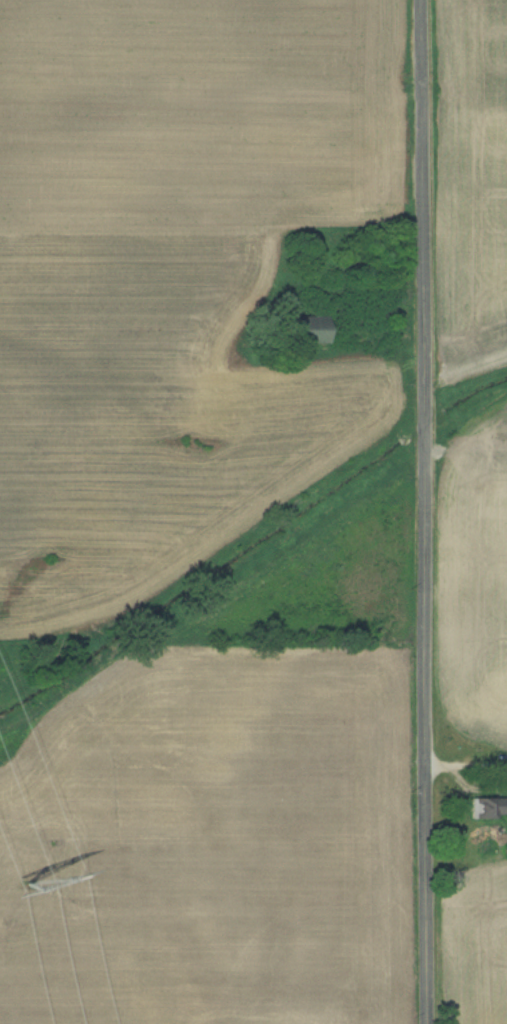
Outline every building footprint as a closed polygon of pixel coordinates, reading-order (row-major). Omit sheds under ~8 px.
[(322,343),(322,316),(280,316),(280,343),(322,343)] [(506,819),(506,798),(472,798),(472,819),(506,819)]
